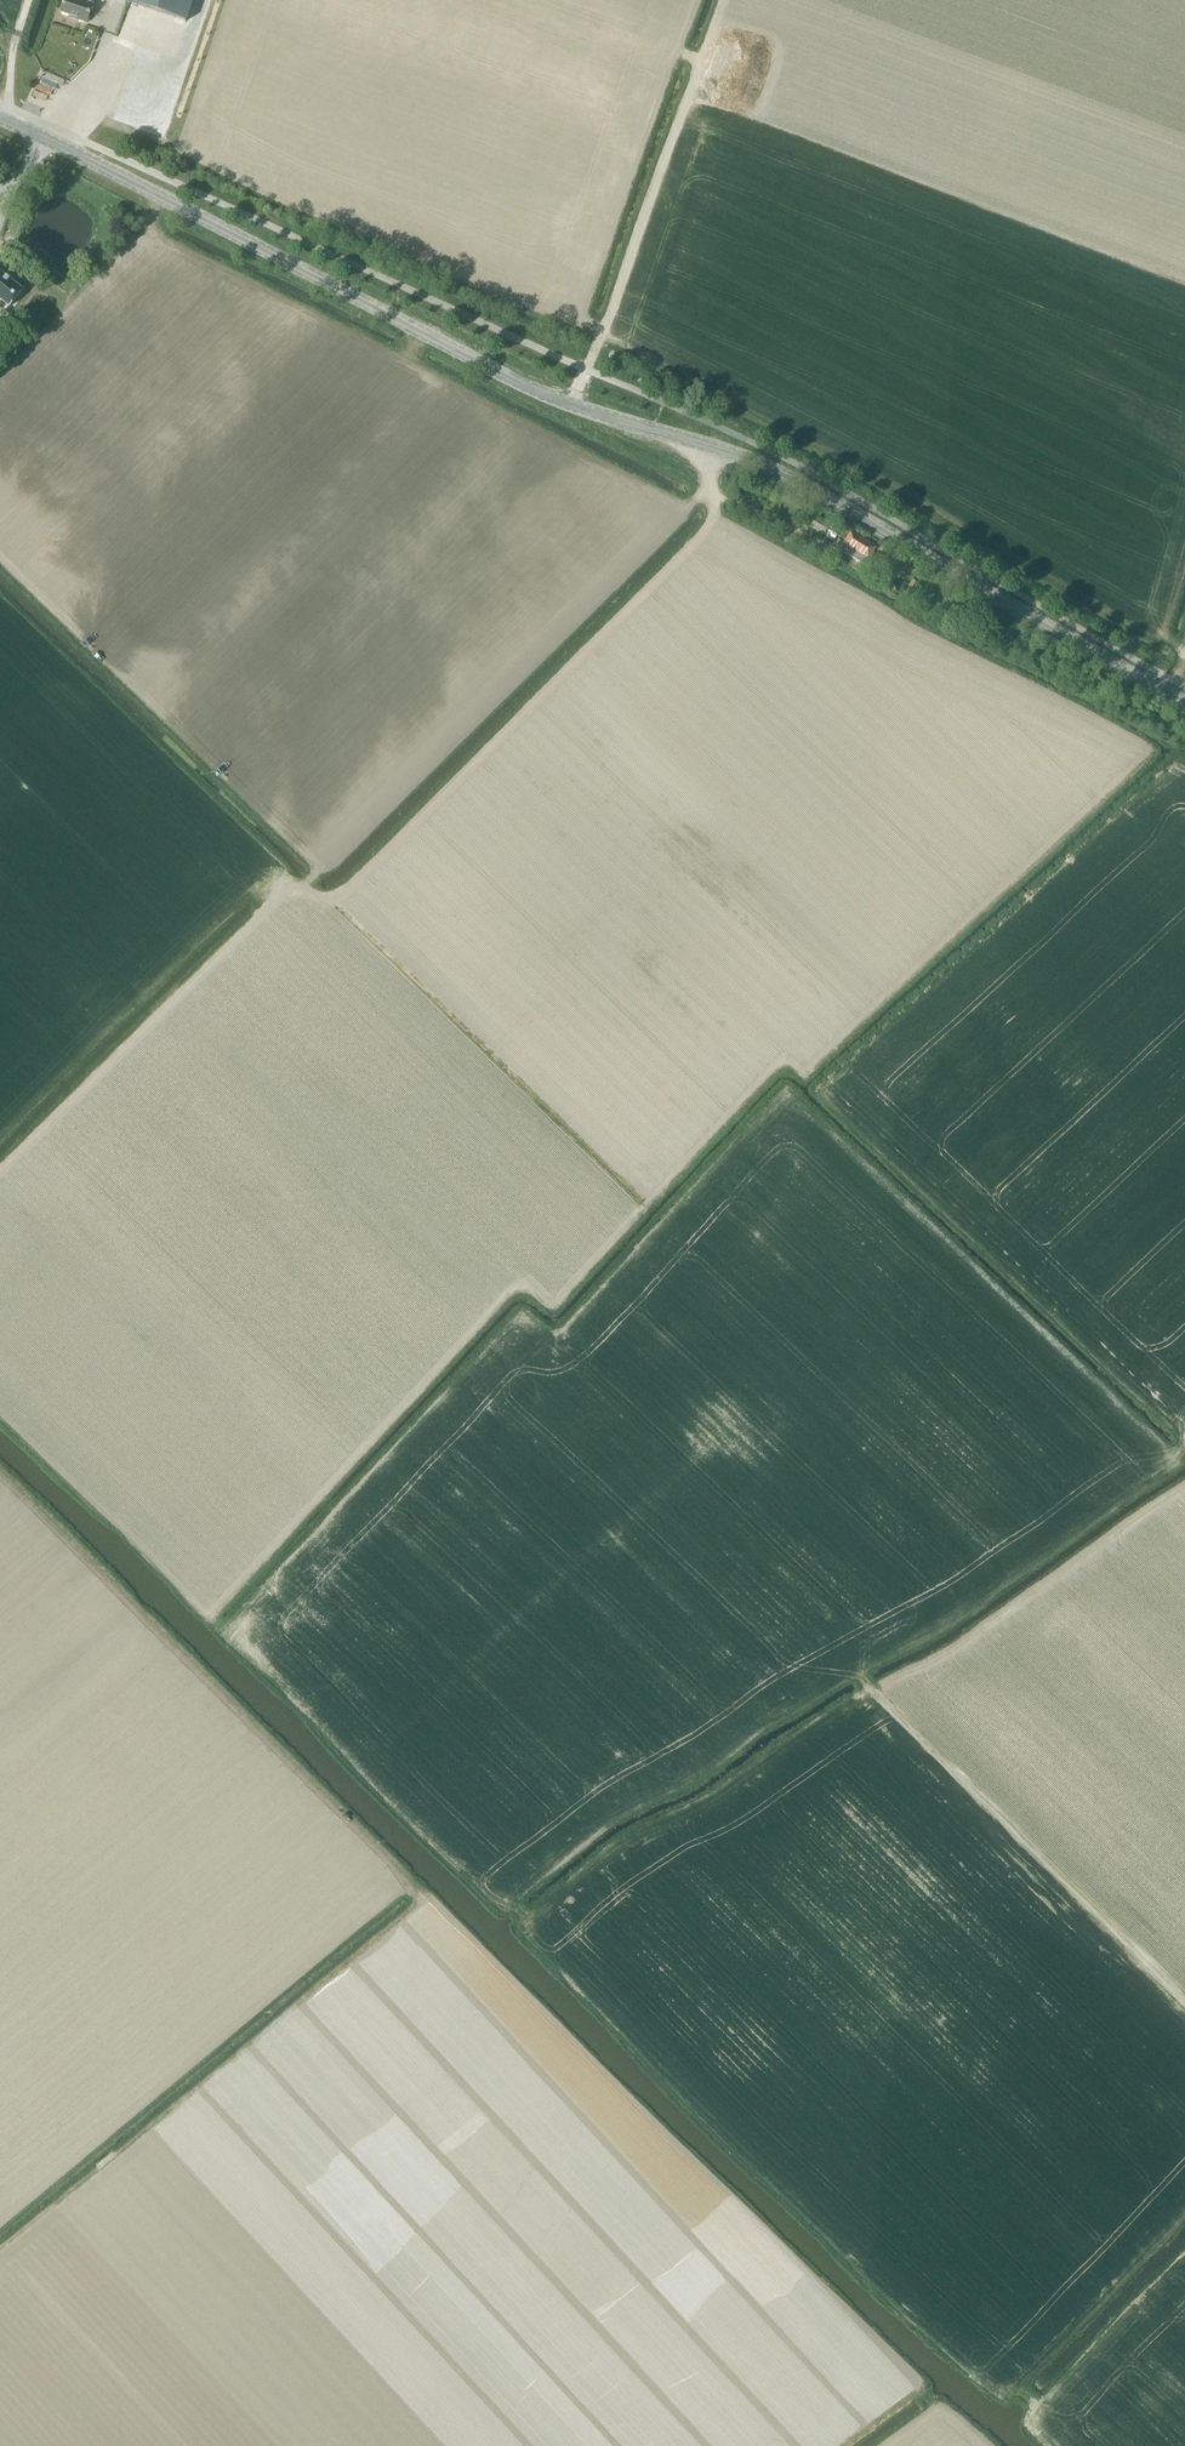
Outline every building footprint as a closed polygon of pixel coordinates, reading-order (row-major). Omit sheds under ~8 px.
[(60,11),(72,15),(71,17),(86,22),(93,4),(91,3),(92,0),(64,0),(60,11)] [(126,1),(186,21),(193,0),(126,0),(126,1)] [(23,291),(0,273),(0,299),(10,306),(23,291)] [(829,525),(815,517),(811,524),(825,532),(829,525)] [(864,565),(875,547),(850,532),(844,543),(838,539),(833,547),(839,551),(840,550),(864,565)] [(885,554),(888,549),(882,545),(879,550),(885,554)] [(901,555),(894,552),(891,558),(898,562),(901,555)]
